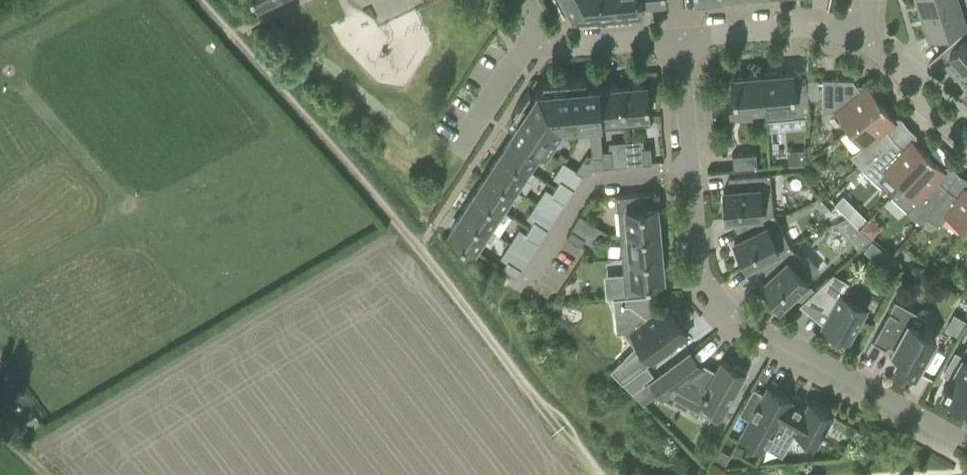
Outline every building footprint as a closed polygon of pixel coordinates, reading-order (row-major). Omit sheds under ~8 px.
[(563,10),(564,9),(564,8),(569,5),(573,11),(590,10),(591,16),(579,17),(579,19),(591,18),(615,16),(614,8),(640,6),(639,0),(558,0),(563,10)] [(922,15),(966,1),(966,0),(917,0),(922,15)] [(966,1),(922,15),(929,37),(966,25),(962,13),(966,11),(966,1)] [(943,64),(955,77),(966,66),(966,30),(961,33),(947,46),(951,51),(948,53),(951,56),(943,64)] [(955,77),(966,90),(966,89),(966,66),(955,77)] [(808,96),(808,87),(793,88),(792,72),(776,73),(776,71),(764,72),(764,74),(761,75),(764,107),(765,119),(807,115),(808,96)] [(764,107),(761,75),(732,77),(733,94),(729,95),(731,116),(750,114),(750,108),(764,107)] [(528,89),(511,116),(512,117),(513,116),(518,119),(511,130),(515,132),(515,131),(546,150),(561,127),(589,125),(592,156),(602,155),(602,150),(600,127),(597,88),(598,88),(597,84),(571,86),(570,78),(543,81),(543,82),(544,82),(545,89),(538,89),(528,105),(522,101),(529,90),(528,89)] [(808,78),(808,87),(808,96),(817,96),(817,78),(808,78)] [(848,128),(881,103),(867,84),(860,90),(852,79),(822,79),(822,111),(835,111),(848,128)] [(646,84),(622,86),(625,125),(649,123),(648,109),(650,109),(649,97),(647,97),(646,84)] [(622,86),(598,88),(597,88),(600,127),(625,125),(622,86)] [(896,122),(881,103),(848,128),(862,146),(851,154),(862,168),(894,139),(886,129),(896,122)] [(515,131),(515,132),(502,151),(527,168),(536,155),(543,160),(548,152),(546,150),(515,131)] [(894,139),(862,168),(875,181),(884,171),(900,185),(928,155),(911,139),(903,148),(894,139)] [(642,147),(643,163),(652,162),(650,146),(642,147)] [(602,155),(603,166),(612,165),(611,149),(602,150),(602,155)] [(502,151),(489,171),(514,188),(523,175),(530,180),(534,173),(527,168),(502,151)] [(793,152),(794,163),(802,162),(803,151),(793,152)] [(756,167),(755,152),(732,154),(733,169),(756,167)] [(946,171),(928,155),(900,185),(892,194),(907,209),(906,210),(919,222),(925,216),(946,188),(937,180),(946,171)] [(860,170),(857,166),(852,170),(856,174),(860,170)] [(514,188),(489,171),(476,191),(501,208),(510,195),(517,200),(521,193),(514,188)] [(739,225),(773,211),(770,173),(734,175),(735,189),(723,190),(724,201),(721,201),(722,213),(725,213),(725,218),(737,217),(738,225),(739,225)] [(555,186),(569,195),(574,188),(560,179),(555,186)] [(848,184),(841,191),(843,193),(849,199),(856,193),(848,184)] [(946,188),(925,216),(939,226),(945,216),(963,228),(966,222),(966,187),(963,185),(957,195),(946,188)] [(569,195),(555,186),(551,194),(564,202),(569,195)] [(501,208),(476,191),(463,211),(488,228),(497,215),(503,220),(508,213),(501,208)] [(619,233),(658,230),(656,205),(644,206),(643,193),(616,195),(619,233)] [(842,195),(834,203),(835,204),(844,213),(853,205),(842,195)] [(495,232),(488,228),(463,211),(449,232),(474,249),(483,235),(490,240),(495,232)] [(773,211),(739,225),(745,235),(734,241),(739,251),(737,252),(742,262),(744,261),(746,266),(757,261),(789,245),(773,211)] [(529,227),(543,235),(547,228),(534,219),(529,227)] [(864,233),(853,222),(845,229),(856,241),(864,233)] [(543,235),(529,227),(524,234),(538,242),(543,235)] [(567,236),(580,245),(585,238),(571,229),(567,236)] [(658,230),(619,233),(622,258),(660,254),(658,230)] [(871,244),(866,250),(877,259),(882,253),(871,244)] [(789,245),(757,261),(760,268),(762,267),(770,276),(761,284),(769,293),(768,295),(776,304),(777,302),(780,305),(818,269),(807,257),(804,260),(789,245)] [(663,279),(660,254),(622,258),(625,295),(652,293),(651,280),(663,279)] [(508,260),(502,267),(516,276),(521,268),(508,260)] [(833,272),(799,304),(800,305),(803,302),(827,315),(820,326),(848,342),(868,307),(841,292),(847,282),(848,282),(849,281),(833,272)] [(625,295),(613,297),(615,317),(616,316),(626,315),(636,328),(630,332),(652,360),(664,351),(685,335),(688,333),(685,329),(684,328),(686,326),(674,308),(671,311),(667,305),(655,313),(649,304),(648,295),(652,294),(652,293),(625,295)] [(889,310),(872,340),(886,348),(888,345),(893,348),(891,351),(898,355),(894,363),(897,365),(895,368),(910,376),(912,373),(915,374),(917,371),(923,360),(936,337),(909,322),(911,319),(897,311),(895,314),(889,310)] [(953,314),(945,329),(956,335),(965,320),(953,314)] [(941,393),(966,408),(966,346),(962,355),(955,352),(943,372),(950,376),(947,381),(946,380),(943,386),(944,387),(941,393)] [(702,412),(707,403),(721,411),(716,420),(717,420),(738,385),(740,386),(748,372),(735,365),(734,367),(721,360),(713,374),(702,368),(689,351),(649,380),(663,399),(670,394),(702,412)] [(654,375),(638,354),(628,362),(623,357),(610,369),(633,393),(644,384),(643,383),(654,375)] [(767,386),(740,434),(764,447),(771,434),(787,443),(794,430),(817,443),(832,415),(808,402),(804,410),(789,402),(791,399),(767,386)] [(712,460),(723,466),(729,455),(718,449),(712,460)]
